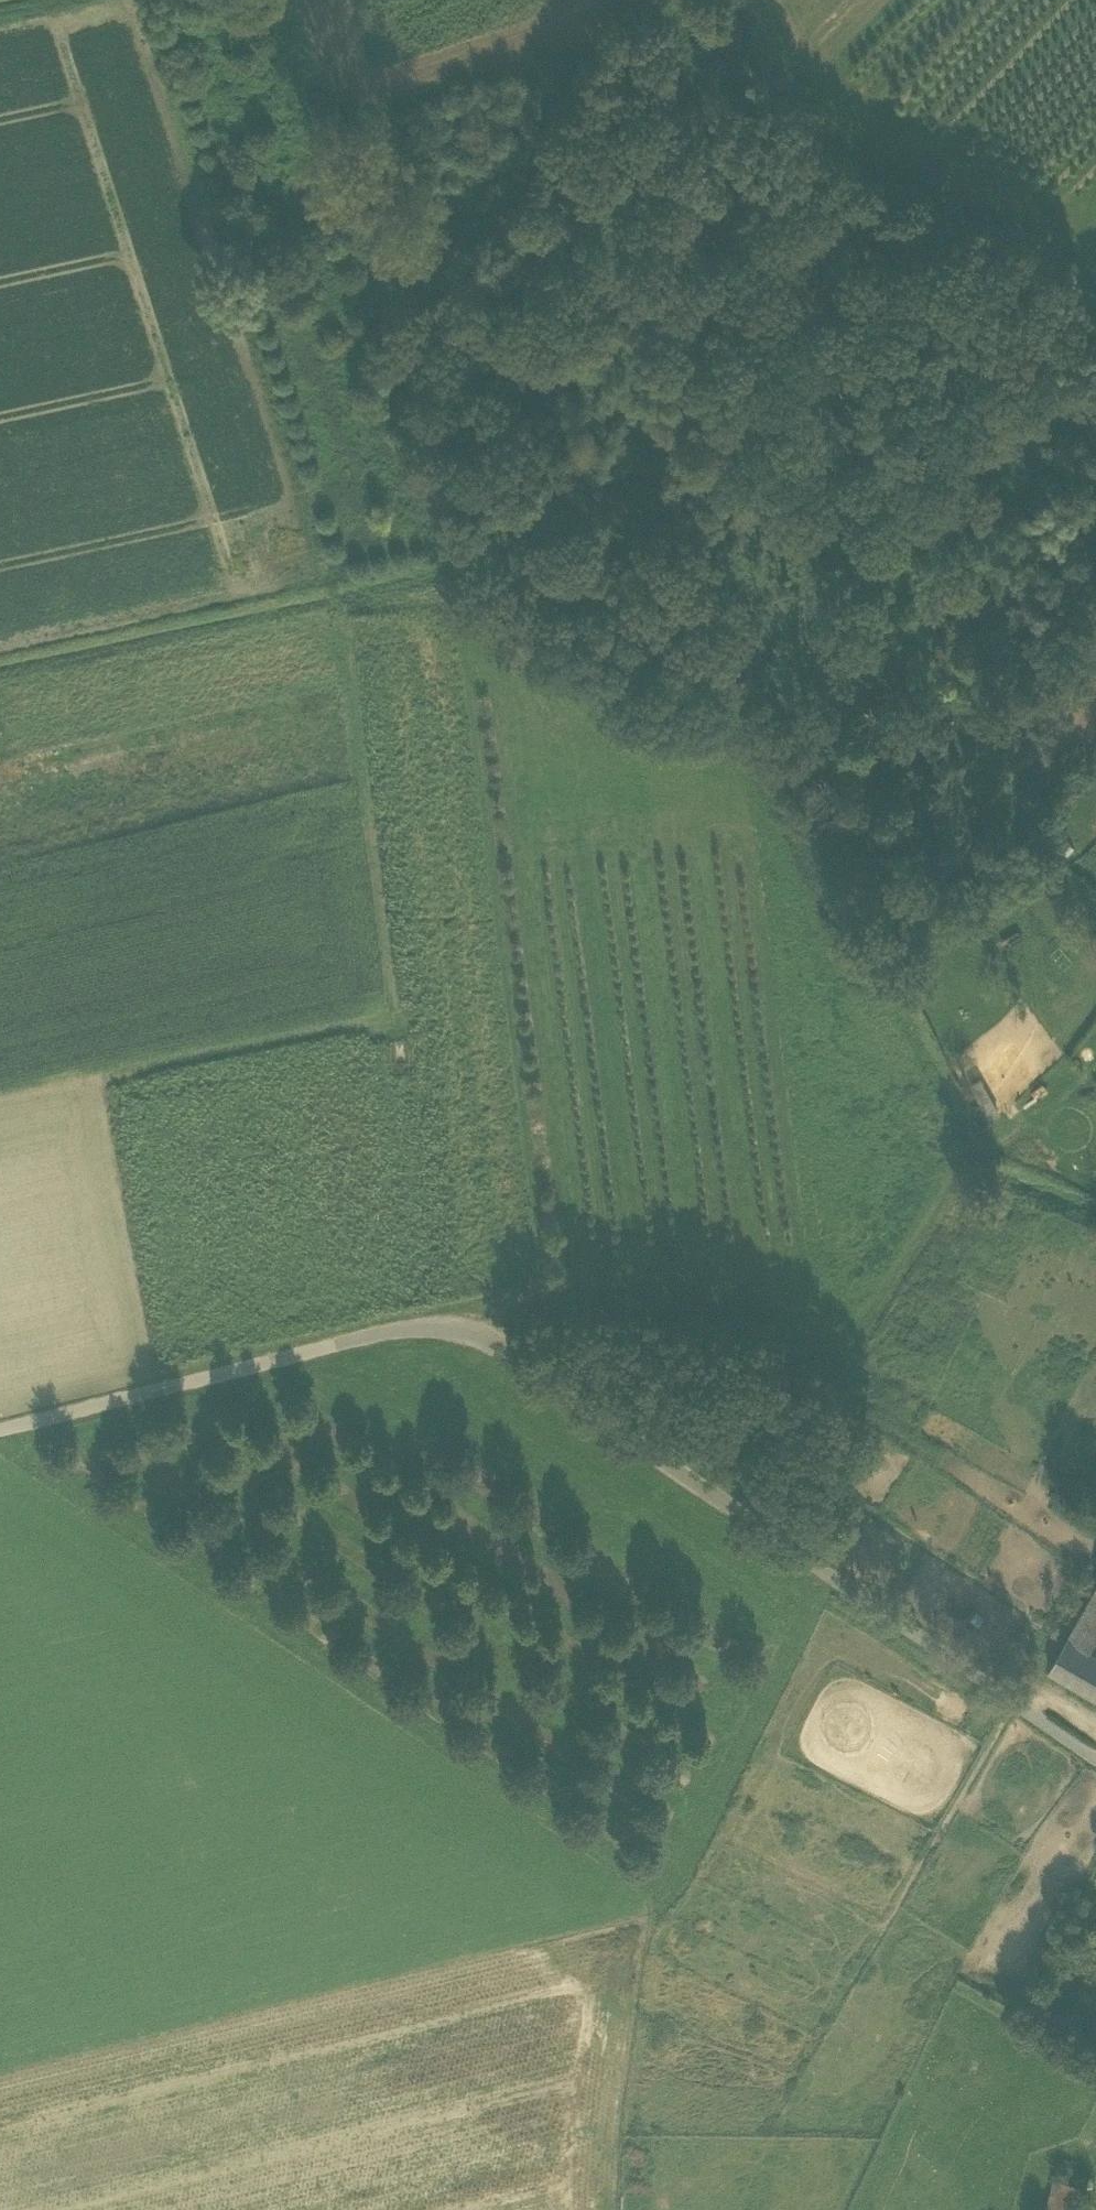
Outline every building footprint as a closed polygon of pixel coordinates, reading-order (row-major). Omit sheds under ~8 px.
[(1067,1638),(1091,1652),(1095,1643),(1095,1588),(1067,1638)] [(1095,1695),(1095,1655),(1091,1652),(1067,1638),(1049,1668),(1095,1695)] [(1061,2181),(1054,2179),(1046,2209),(1054,2209),(1061,2181)] [(1080,2186),(1061,2181),(1054,2209),(1074,2209),(1080,2186)]
